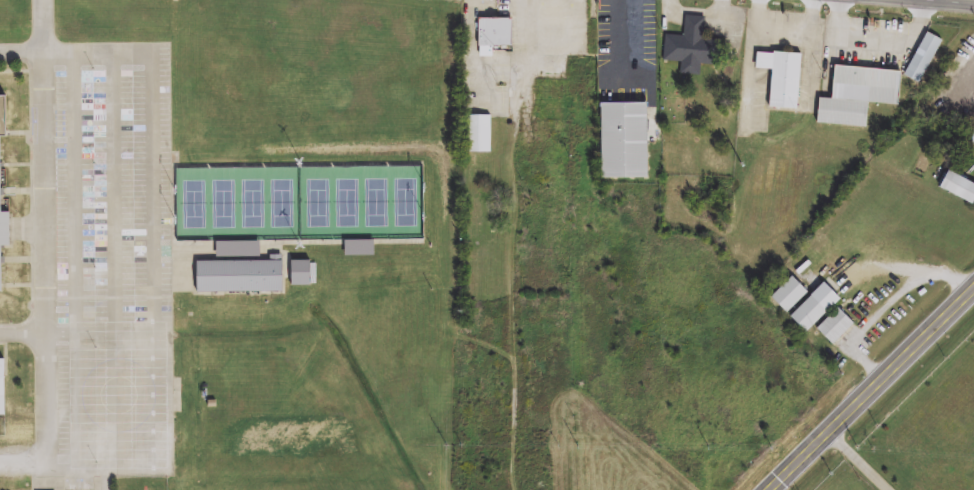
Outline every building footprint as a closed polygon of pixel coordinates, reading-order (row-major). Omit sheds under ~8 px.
[(477,17),(477,55),(493,55),(493,49),(513,49),(513,17),(477,17)] [(662,62),(680,63),(679,76),(699,76),(700,65),(719,66),(720,41),(703,41),(704,18),(684,17),(683,37),(664,36),(662,62)] [(903,78),(918,85),(939,41),(924,33),(903,78)] [(796,111),(798,55),(754,53),(753,70),(769,71),(767,109),(796,111)] [(814,125),(863,129),(865,104),(896,107),(898,72),(831,67),(829,100),(816,99),(814,125)] [(599,100),(599,178),(649,178),(649,100),(599,100)] [(488,154),(489,117),(465,116),(464,154),(488,154)] [(943,174),(936,191),(972,205),(973,200),(973,185),(943,174)] [(10,247),(10,212),(0,212),(0,247),(10,247)] [(372,242),(343,242),(343,257),(372,258),(372,242)] [(196,259),(196,290),(280,289),(280,252),(270,252),(270,258),(196,259)] [(288,258),(289,283),(309,282),(308,258),(288,258)] [(767,298),(783,316),(805,295),(789,278),(767,298)] [(786,318),(802,335),(837,302),(821,284),(786,318)] [(813,330),(829,347),(851,327),(835,310),(813,330)]
